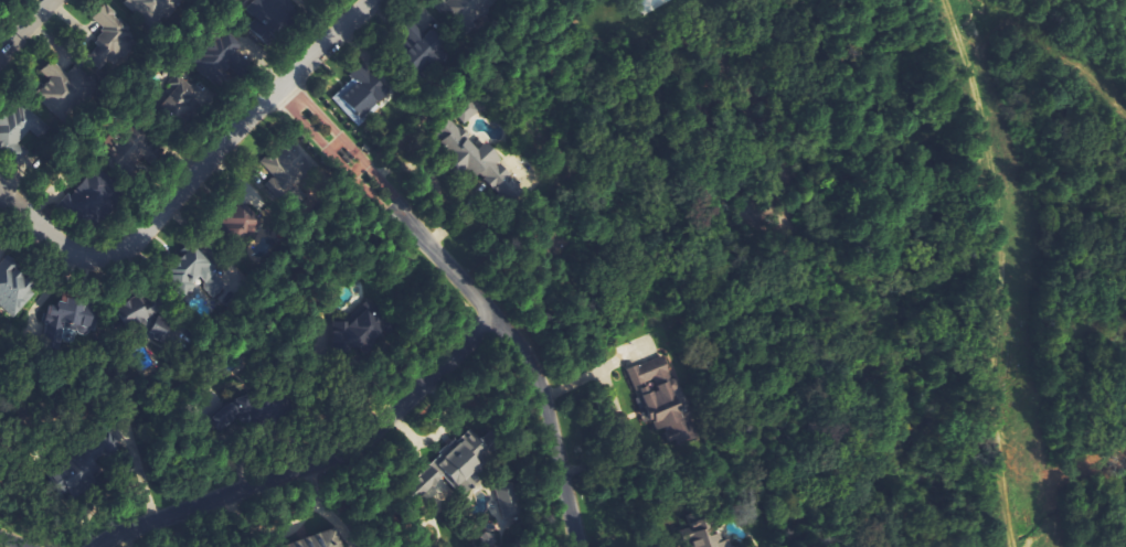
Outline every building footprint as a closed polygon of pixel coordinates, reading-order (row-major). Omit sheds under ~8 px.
[(282,32),(278,28),(298,10),(289,0),(264,0),(254,9),(259,14),(247,25),(267,46),(282,32)] [(492,0),(445,0),(401,16),(410,40),(403,42),(413,70),(439,60),(437,54),(446,50),(437,25),(454,18),(457,25),(495,10),(492,0)] [(106,4),(92,17),(107,32),(76,63),(97,83),(141,40),(106,4)] [(241,39),(220,34),(216,48),(203,44),(195,73),(229,82),(241,39)] [(357,125),(391,94),(366,66),(331,97),(357,125)] [(35,98),(63,121),(92,86),(73,70),(62,82),(53,75),(35,98)] [(457,115),(466,126),(481,114),(473,103),(457,115)] [(27,149),(23,138),(46,132),(38,106),(0,117),(0,156),(0,157),(27,149)] [(489,136),(471,146),(455,118),(434,130),(456,169),(465,164),(474,179),(483,174),(498,200),(518,189),(489,136)] [(299,144),(274,165),(268,158),(259,167),(281,193),(315,163),(299,144)] [(227,206),(226,230),(258,231),(259,207),(227,206)] [(188,286),(202,276),(215,294),(228,284),(200,247),(174,268),(188,286)] [(11,318),(40,287),(8,257),(0,265),(0,308),(11,318)] [(161,345),(176,321),(134,295),(119,319),(161,345)] [(86,303),(67,298),(66,303),(55,300),(45,339),(74,347),(78,333),(93,337),(97,319),(83,315),(86,303)] [(350,354),(385,349),(380,309),(345,314),(350,354)] [(629,368),(652,446),(692,434),(683,404),(681,405),(667,357),(629,368)] [(458,501),(477,484),(472,477),(485,465),(479,458),(489,449),(471,429),(410,483),(422,496),(440,481),(458,501)] [(105,485),(97,465),(62,479),(70,500),(105,485)] [(497,487),(501,517),(525,515),(522,484),(497,487)] [(729,539),(719,542),(710,518),(685,528),(693,546),(732,546),(729,539)] [(337,529),(284,545),(285,546),(343,546),(337,529)]
